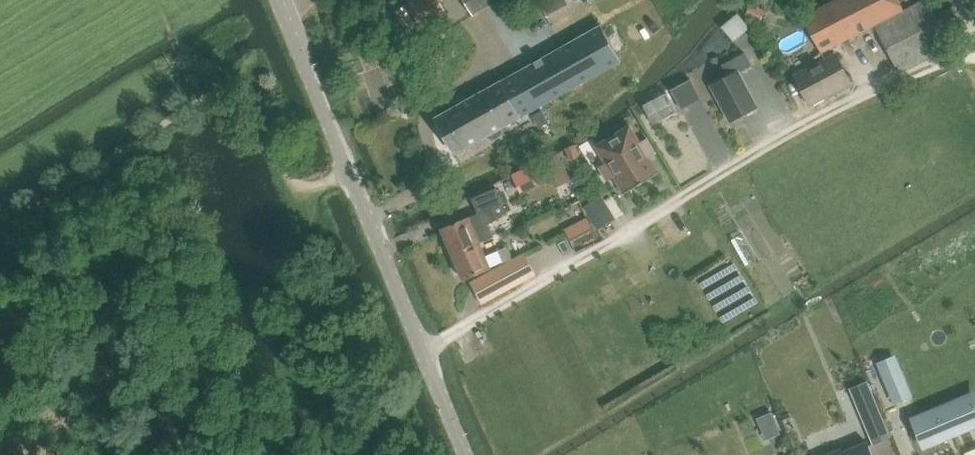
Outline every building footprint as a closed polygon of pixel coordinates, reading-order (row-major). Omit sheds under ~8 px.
[(409,1),(426,30),(449,17),(440,0),(411,0),(409,1)] [(473,17),(499,0),(462,0),(473,17)] [(964,22),(955,5),(939,13),(932,0),(924,0),(904,11),(898,0),(836,0),(803,18),(821,53),(875,25),(899,72),(954,43),(947,30),(964,22)] [(746,16),(761,23),(766,11),(751,5),(746,16)] [(738,13),(722,28),(734,42),(750,27),(738,13)] [(600,24),(435,117),(456,155),(487,138),(495,140),(501,136),(503,128),(621,62),(600,24)] [(731,121),(757,107),(739,72),(752,65),(745,52),(724,64),(730,76),(712,85),(731,121)] [(851,84),(836,55),(795,76),(800,84),(810,105),(841,88),(851,84)] [(691,80),(672,90),(682,109),(701,99),(691,80)] [(677,112),(666,93),(643,105),(653,125),(677,112)] [(414,107),(403,104),(401,114),(411,116),(414,107)] [(607,182),(614,177),(624,193),(623,194),(624,195),(659,173),(659,172),(658,172),(648,156),(655,152),(647,139),(641,144),(630,126),(620,131),(595,146),(606,164),(598,168),(607,182)] [(576,145),(567,149),(571,160),(581,156),(576,145)] [(546,169),(563,161),(560,154),(543,162),(546,169)] [(531,166),(513,175),(521,193),(540,184),(531,166)] [(479,213),(443,229),(454,254),(479,243),(492,237),(487,225),(487,224),(497,220),(496,217),(507,213),(499,194),(497,188),(486,193),(473,199),(479,213)] [(586,209),(600,233),(619,221),(604,198),(586,209)] [(479,243),(454,254),(465,279),(490,268),(504,262),(499,251),(485,257),(479,243)] [(504,263),(512,259),(506,247),(499,251),(504,262),(504,263)] [(483,303),(535,275),(524,254),(472,282),(483,303)] [(895,358),(880,364),(895,401),(910,395),(895,358)] [(873,396),(857,403),(874,444),(890,437),(873,396)] [(913,419),(925,447),(974,426),(974,404),(970,406),(967,397),(913,419)] [(826,454),(873,454),(868,442),(843,452),(841,449),(826,454)]
